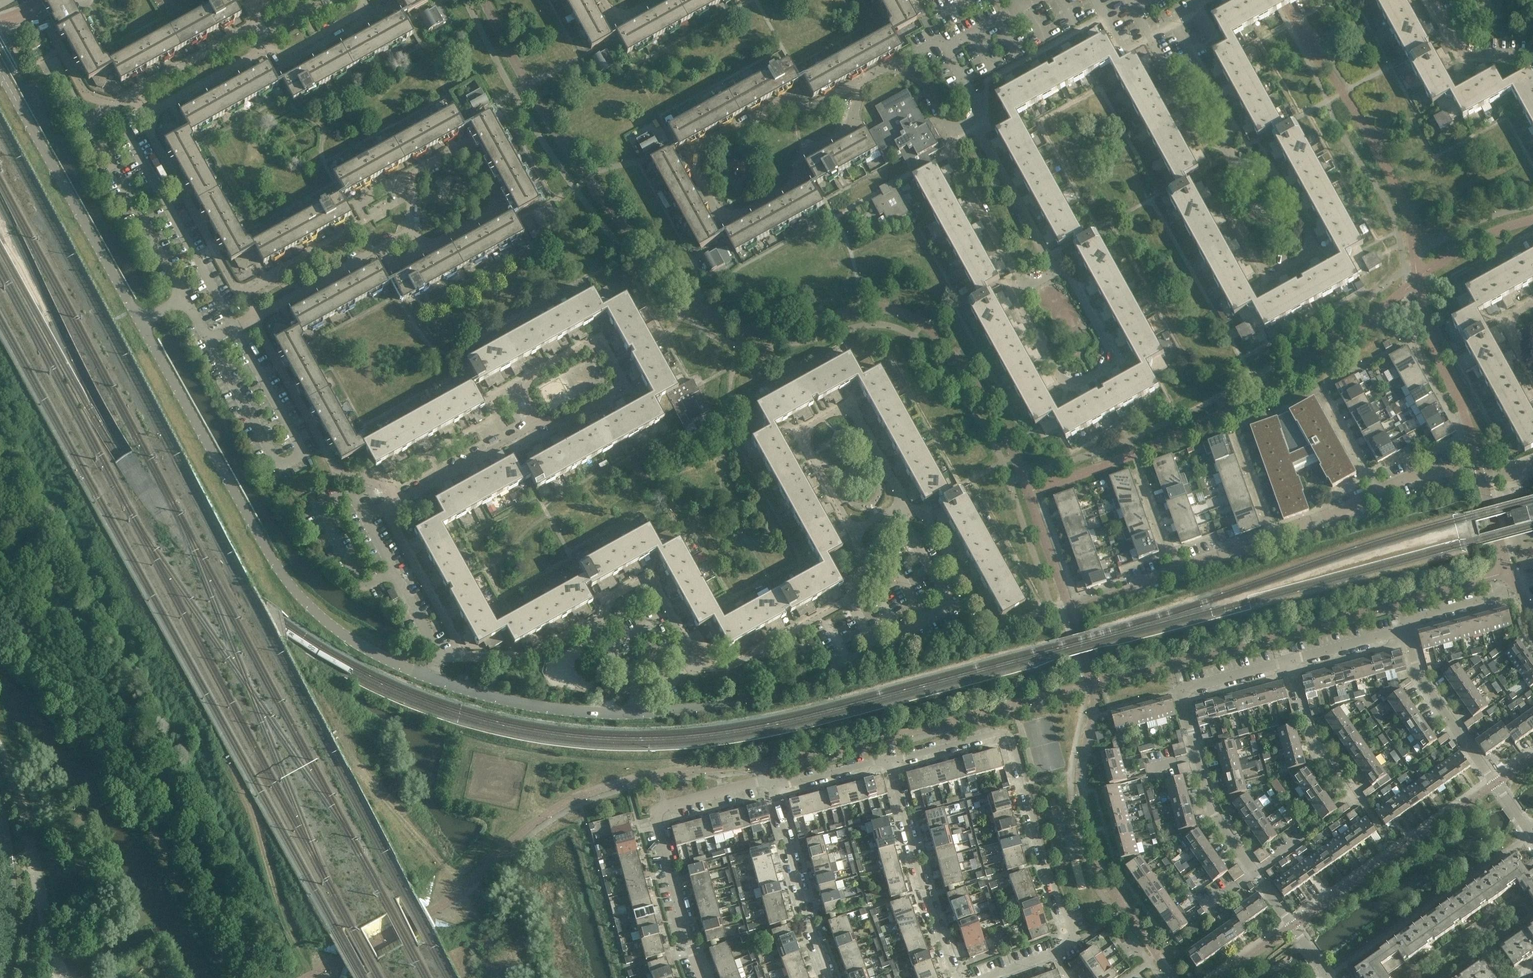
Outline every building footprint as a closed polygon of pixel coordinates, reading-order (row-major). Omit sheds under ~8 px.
[(44,4),(57,25),(55,26),(60,36),(63,37),(65,36),(71,48),(91,37),(84,23),(87,21),(82,11),(78,13),(71,0),(43,0),(44,4)] [(233,0),(222,0),(221,1),(220,0),(214,0),(210,2),(212,6),(202,11),(214,31),(221,27),(221,28),(224,29),(225,29),(226,26),(228,25),(229,27),(234,24),(232,21),(241,16),(233,0)] [(427,0),(397,0),(399,5),(402,3),(408,13),(428,2),(427,0)] [(591,0),(564,0),(565,2),(562,4),(567,13),(571,12),(576,21),(596,10),(591,0)] [(687,21),(676,0),(668,4),(668,3),(665,2),(664,2),(663,6),(661,7),(660,5),(655,7),(657,11),(648,16),(659,36),(669,31),(670,34),(680,29),(678,26),(687,21)] [(712,0),(676,0),(687,21),(696,16),(698,19),(707,14),(705,10),(715,5),(712,0)] [(909,9),(911,8),(912,5),(911,4),(908,3),(907,1),(909,0),(878,0),(883,9),(879,11),(883,18),(886,19),(888,18),(893,27),(890,29),(892,34),(916,21),(909,9)] [(1238,2),(1234,5),(1231,0),(1220,0),(1223,6),(1216,10),(1218,13),(1212,16),(1227,44),(1236,40),(1234,35),(1251,25),(1238,2)] [(1296,0),(1242,0),(1238,2),(1251,25),(1283,8),(1287,6),(1290,4),(1290,3),(1295,1),(1296,0)] [(1409,5),(1412,3),(1410,0),(1375,0),(1391,29),(1414,16),(1409,5)] [(444,22),(436,7),(421,16),(429,30),(444,22)] [(611,38),(606,28),(609,26),(607,21),(605,23),(604,21),(605,17),(604,17),(601,16),(600,17),(596,10),(576,21),(581,30),(577,32),(582,41),(586,39),(591,49),(611,38)] [(214,31),(202,11),(193,16),(191,12),(182,17),(184,21),(170,29),(181,49),(193,42),(194,44),(197,45),(197,44),(198,41),(200,40),(201,42),(206,40),(204,36),(214,31)] [(413,35),(407,23),(402,14),(393,20),(391,16),(386,19),(387,21),(385,22),(382,21),(381,24),(381,26),(370,32),(381,52),(395,45),(396,48),(406,43),(404,40),(413,35)] [(659,36),(648,16),(636,22),(636,21),(633,20),(632,20),(631,23),(629,24),(628,22),(623,25),(625,28),(616,34),(627,54),(637,49),(638,52),(647,47),(646,44),(659,36)] [(1435,52),(1432,48),(1431,46),(1428,48),(1428,47),(1426,44),(1429,42),(1426,37),(1436,32),(1431,23),(1425,26),(1421,19),(1417,21),(1414,16),(1391,29),(1406,55),(1407,58),(1408,59),(1423,86),(1446,73),(1443,68),(1453,62),(1448,54),(1442,57),(1440,52),(1444,50),(1442,48),(1435,52)] [(1121,63),(1106,35),(1100,38),(1095,28),(1087,33),(1090,39),(1083,43),(1085,46),(1080,49),(1092,73),(1110,63),(1112,67),(1121,63)] [(181,49),(170,29),(161,34),(159,30),(150,35),(152,39),(142,44),(154,64),(161,60),(161,62),(164,62),(165,62),(166,59),(168,58),(169,60),(174,57),(172,54),(181,49)] [(901,49),(892,34),(890,29),(880,35),(878,31),(869,36),(870,40),(862,44),(873,64),(882,59),(884,63),(889,60),(887,58),(890,57),(893,58),(894,55),(893,53),(901,49)] [(381,52),(370,32),(360,37),(359,34),(354,37),(355,39),(353,40),(350,39),(349,42),(349,43),(342,48),(353,68),(362,63),(364,66),(373,61),(371,58),(381,52)] [(106,64),(101,55),(105,53),(100,44),(96,46),(91,37),(71,48),(76,57),(73,59),(75,63),(77,62),(78,64),(78,67),(78,68),(81,69),(82,68),(89,80),(92,78),(112,67),(110,62),(106,64)] [(41,46),(38,40),(28,45),(32,51),(41,46)] [(1228,79),(1251,67),(1236,40),(1227,44),(1213,52),(1216,58),(1212,60),(1216,67),(1210,71),(1215,79),(1225,74),(1228,79)] [(1064,88),(1092,73),(1080,49),(1074,52),(1069,43),(1061,47),(1064,53),(1057,57),(1059,61),(1053,64),(1055,67),(1053,68),(1051,69),(1049,66),(1044,69),(1038,60),(1030,64),(1033,70),(1026,74),(1028,78),(1023,81),(1036,104),(1064,88)] [(154,64),(142,44),(133,49),(131,46),(122,51),(124,54),(110,62),(112,67),(115,71),(121,82),(133,76),(134,77),(137,78),(138,74),(140,73),(141,75),(146,73),(144,69),(154,64)] [(873,64),(862,44),(847,52),(846,49),(837,54),(838,57),(829,62),(840,82),(850,77),(852,80),(857,78),(855,76),(858,75),(861,76),(861,75),(862,72),(861,71),(873,64)] [(353,68),(342,48),(333,53),(331,49),(330,50),(326,52),(327,54),(325,55),(322,54),(321,58),(321,59),(314,63),(325,83),(335,78),(337,81),(346,76),(344,73),(353,68)] [(615,65),(607,50),(592,58),(600,73),(615,65)] [(1153,86),(1147,75),(1151,73),(1147,66),(1153,63),(1148,55),(1139,60),(1136,54),(1121,63),(1112,67),(1130,99),(1153,86)] [(799,81),(796,76),(788,61),(774,68),(772,65),(763,70),(765,74),(755,79),(767,99),(776,94),(778,97),(782,95),(781,93),(783,91),(787,92),(788,89),(787,88),(799,81)] [(840,82),(829,62),(820,67),(818,64),(809,69),(811,72),(801,77),(813,98),(822,92),(824,96),(829,93),(828,91),(830,90),(833,91),(834,88),(833,86),(840,82)] [(325,83),(314,63),(305,68),(303,65),(302,65),(298,67),(299,69),(297,70),(294,70),(293,73),(294,74),(282,81),(293,101),(307,93),(309,97),(318,92),(316,88),(325,83)] [(1508,93),(1503,85),(1495,70),(1490,73),(1484,63),(1476,68),(1479,74),(1472,78),(1474,81),(1469,84),(1482,107),(1508,93)] [(279,84),(277,79),(268,64),(258,69),(257,66),(255,67),(252,69),(253,71),(251,72),(248,71),(247,74),(247,76),(240,80),(251,100),(261,95),(263,98),(272,93),(270,90),(279,84)] [(106,81),(104,77),(115,71),(112,67),(92,78),(96,86),(102,88),(104,87),(106,81)] [(1268,97),(1260,82),(1251,67),(1228,79),(1230,84),(1220,89),(1225,97),(1231,94),(1235,101),(1238,99),(1245,110),(1268,97)] [(1531,69),(1503,85),(1508,93),(1512,90),(1523,109),(1532,103),(1532,73),(1531,69)] [(1482,107),(1469,84),(1456,91),(1446,73),(1423,86),(1433,104),(1436,102),(1442,113),(1456,106),(1461,114),(1463,118),(1482,107)] [(1036,104),(1023,81),(1018,83),(1012,74),(1004,78),(1007,84),(1000,88),(1002,92),(996,95),(1012,123),(1020,118),(1017,114),(1036,104)] [(767,99),(755,79),(746,84),(744,80),(735,86),(737,89),(728,94),(739,114),(748,109),(750,112),(755,110),(754,108),(756,107),(759,108),(759,107),(760,104),(759,103),(767,99)] [(251,100),(240,80),(231,85),(229,81),(224,84),(225,86),(223,87),(220,86),(219,90),(220,91),(208,97),(219,118),(233,110),(235,113),(244,108),(242,105),(251,100)] [(1165,107),(1174,102),(1170,93),(1164,97),(1160,89),(1156,91),(1153,86),(1130,99),(1144,124),(1167,111),(1165,107)] [(489,104),(481,89),(466,97),(474,112),(489,104)] [(918,126),(925,121),(908,90),(875,108),(884,123),(868,132),(879,151),(880,153),(889,148),(896,144),(904,158),(916,151),(919,156),(926,153),(920,140),(924,138),(918,126)] [(739,114),(728,94),(718,99),(716,96),(707,101),(709,104),(698,111),(709,131),(720,125),(722,128),(727,125),(726,123),(728,122),(731,123),(732,120),(732,118),(739,114)] [(219,118),(208,97),(199,102),(197,99),(192,102),(193,104),(191,105),(188,104),(187,107),(188,109),(180,113),(186,124),(188,128),(191,133),(201,128),(203,131),(212,126),(210,123),(219,118)] [(1287,161),(1311,148),(1296,122),(1285,128),(1284,126),(1281,122),(1268,97),(1245,110),(1247,115),(1244,117),(1248,124),(1242,128),(1246,136),(1256,131),(1259,136),(1273,128),(1275,131),(1275,133),(1273,134),(1276,140),(1268,145),(1269,147),(1273,145),(1276,150),(1270,153),(1275,161),(1285,156),(1287,161)] [(1523,109),(1532,128),(1532,103),(1523,109)] [(1451,120),(1461,114),(1456,106),(1442,113),(1434,118),(1441,131),(1453,124),(1451,120)] [(465,128),(460,119),(454,108),(444,113),(442,110),(433,115),(435,118),(421,126),(432,146),(444,140),(445,141),(448,142),(449,142),(449,139),(451,138),(453,140),(457,137),(455,134),(465,128)] [(709,131),(698,111),(686,117),(684,114),(675,119),(677,122),(667,127),(678,146),(679,148),(688,142),(690,146),(695,143),(694,141),(696,140),(699,141),(700,137),(699,136),(709,131)] [(1185,143),(1179,132),(1182,130),(1178,123),(1184,120),(1180,111),(1170,117),(1167,111),(1144,124),(1161,156),(1185,143)] [(505,141),(500,132),(503,130),(498,121),(495,123),(490,113),(474,122),(469,124),(475,134),(471,136),(474,141),(476,139),(477,141),(476,145),(480,146),(481,145),(485,152),(505,141)] [(1014,163),(1038,150),(1020,118),(1012,123),(997,131),(1000,137),(990,142),(995,150),(1001,147),(1005,154),(1008,152),(1014,163)] [(945,147),(929,119),(925,121),(918,126),(924,138),(920,140),(926,153),(929,157),(945,147)] [(168,139),(188,128),(186,124),(175,130),(173,126),(167,124),(165,125),(163,131),(168,139)] [(432,146),(421,126),(412,131),(410,128),(401,133),(403,136),(394,141),(405,162),(412,157),(413,159),(416,160),(417,156),(419,155),(421,157),(425,155),(423,151),(432,146)] [(198,153),(201,151),(196,142),(193,144),(188,135),(191,133),(188,128),(168,139),(165,141),(171,153),(170,154),(169,157),(173,158),(174,160),(172,162),(174,166),(178,164),(183,174),(203,162),(198,153)] [(879,151),(868,132),(868,131),(856,137),(855,136),(852,135),(851,135),(851,138),(848,140),(847,138),(843,140),(845,143),(835,148),(847,169),(856,164),(858,167),(867,162),(865,159),(879,151)] [(660,146),(656,139),(652,132),(637,140),(645,155),(660,146)] [(405,162),(394,141),(384,146),(382,143),(373,148),(375,151),(366,157),(377,177),(384,173),(385,174),(388,175),(389,175),(390,172),(391,171),(393,173),(397,170),(395,167),(405,162)] [(518,164),(521,162),(516,153),(513,155),(505,141),(485,152),(491,164),(490,165),(489,168),(492,169),(493,171),(491,172),(494,177),(497,175),(503,184),(523,173),(518,164)] [(1186,179),(1185,177),(1199,169),(1196,164),(1206,158),(1201,150),(1195,153),(1191,146),(1188,148),(1185,143),(1161,156),(1177,184),(1178,187),(1167,193),(1182,219),(1205,206),(1202,201),(1212,196),(1207,188),(1201,191),(1199,186),(1203,184),(1201,182),(1194,186),(1191,180),(1188,181),(1186,179)] [(847,169),(835,148),(828,153),(827,151),(824,150),(824,151),(823,154),(820,155),(819,153),(815,155),(817,159),(807,164),(818,184),(828,179),(830,182),(839,177),(837,174),(847,169)] [(1302,187),(1325,174),(1311,148),(1287,161),(1290,166),(1287,168),(1291,175),(1285,179),(1289,187),(1299,182),(1302,187)] [(684,170),(686,169),(687,166),(683,165),(682,163),(684,162),(682,157),(678,159),(673,149),(653,160),(658,170),(655,172),(660,181),(663,179),(669,190),(690,179),(684,170)] [(1028,188),(1052,176),(1038,150),(1014,163),(1017,168),(1013,170),(1017,177),(1011,181),(1016,189),(1026,184),(1028,188)] [(924,164),(919,156),(916,151),(904,158),(911,172),(924,164)] [(377,177),(366,157),(357,162),(355,158),(346,163),(348,167),(333,175),(344,193),(345,195),(357,188),(357,190),(361,190),(362,187),(364,186),(365,188),(370,185),(368,182),(377,177)] [(218,190),(213,181),(217,179),(212,170),(208,172),(203,162),(183,174),(187,181),(185,182),(185,185),(188,186),(189,188),(187,189),(190,194),(193,192),(198,201),(218,190)] [(954,196),(948,185),(952,183),(948,176),(954,173),(949,164),(940,170),(937,164),(914,177),(931,209),(954,196)] [(538,201),(533,192),(536,190),(531,181),(528,183),(523,173),(503,184),(506,192),(505,192),(504,195),(504,196),(508,197),(509,199),(507,200),(509,205),(513,203),(518,212),(538,201)] [(1316,213),(1339,200),(1325,174),(1302,187),(1305,192),(1301,194),(1305,201),(1299,205),(1303,213),(1313,208),(1316,213)] [(1045,219),(1069,207),(1052,176),(1028,188),(1031,193),(1021,199),(1026,207),(1032,204),(1036,211),(1040,209),(1045,219)] [(701,200),(704,198),(702,193),(700,194),(699,192),(700,189),(699,189),(696,188),(695,189),(690,179),(669,190),(676,202),(672,204),(677,213),(681,211),(686,220),(706,209),(701,200)] [(816,210),(825,205),(817,190),(814,184),(806,189),(806,187),(803,186),(802,187),(801,190),(799,191),(798,189),(793,191),(795,195),(786,200),(797,220),(807,215),(808,218),(817,213),(816,210)] [(913,212),(899,188),(884,196),(883,194),(872,200),(876,208),(880,206),(888,221),(895,217),(897,221),(913,212)] [(234,218),(228,208),(232,207),(227,198),(223,199),(218,190),(198,201),(203,211),(200,213),(203,217),(205,216),(206,218),(205,221),(205,222),(208,223),(209,222),(213,229),(234,218)] [(352,215),(341,197),(340,195),(331,200),(329,197),(320,202),(322,205),(312,210),(324,231),(331,227),(331,228),(335,229),(336,226),(338,224),(339,226),(344,224),(342,221),(352,215)] [(966,217),(975,211),(971,203),(965,206),(961,199),(957,201),(954,196),(931,209),(945,235),(969,222),(966,217)] [(797,220),(786,200),(774,206),(774,205),(771,204),(770,204),(769,207),(767,209),(766,207),(761,209),(763,212),(754,218),(765,238),(774,233),(776,236),(785,231),(784,228),(797,220)] [(1330,239),(1354,226),(1339,200),(1316,213),(1319,218),(1315,220),(1319,227),(1313,231),(1318,239),(1327,234),(1330,239)] [(866,214),(862,206),(856,209),(861,217),(866,214)] [(1217,227),(1226,222),(1222,213),(1216,217),(1212,210),(1208,212),(1205,206),(1182,219),(1196,245),(1220,232),(1217,227)] [(554,222),(546,207),(531,215),(539,230),(554,222)] [(1088,271),(1112,258),(1097,232),(1086,238),(1085,236),(1069,207),(1045,219),(1049,225),(1045,227),(1049,234),(1043,237),(1047,246),(1057,240),(1060,246),(1074,238),(1075,241),(1077,243),(1074,244),(1077,250),(1069,255),(1071,257),(1075,255),(1077,259),(1071,263),(1076,271),(1086,266),(1088,271)] [(722,237),(716,227),(720,226),(717,221),(715,222),(714,220),(715,217),(712,216),(710,216),(706,209),(686,220),(691,230),(688,231),(693,241),(696,239),(701,248),(722,237)] [(324,231),(312,210),(303,215),(301,212),(292,217),(294,220),(280,228),(291,248),(303,242),(304,243),(307,244),(308,241),(310,240),(311,242),(316,239),(314,236),(324,231)] [(523,234),(517,223),(512,214),(503,219),(501,216),(496,218),(497,220),(495,222),(492,221),(491,224),(491,225),(480,232),(491,252),(505,245),(507,248),(516,243),(514,240),(523,234)] [(249,245),(244,236),(247,234),(242,225),(239,227),(234,218),(213,229),(219,238),(215,240),(218,245),(220,244),(221,246),(220,249),(223,250),(225,250),(231,262),(234,260),(255,249),(252,244),(249,245)] [(765,238),(754,218),(747,222),(746,220),(743,219),(743,220),(742,223),(740,224),(739,222),(734,224),(736,228),(726,233),(737,253),(747,248),(749,251),(758,246),(756,243),(765,238)] [(986,253),(980,242),(983,240),(980,233),(986,230),(981,221),(971,227),(969,222),(945,235),(962,266),(986,253)] [(1351,263),(1365,255),(1360,246),(1364,244),(1354,226),(1330,239),(1340,257),(1329,264),(1341,287),(1359,277),(1357,273),(1351,263)] [(291,248),(280,228),(271,233),(269,230),(260,235),(262,238),(252,244),(255,249),(257,253),(263,264),(271,260),(272,261),(275,262),(276,259),(278,257),(279,259),(284,257),(282,253),(291,248)] [(491,252),(480,232),(471,237),(469,234),(466,235),(464,236),(465,238),(463,239),(460,238),(460,239),(459,242),(459,243),(452,247),(463,268),(473,262),(474,266),(483,261),(482,257),(491,252)] [(1231,253),(1241,248),(1236,239),(1230,243),(1226,236),(1222,238),(1220,232),(1196,245),(1211,271),(1234,258),(1231,253)] [(463,268),(452,247),(443,252),(441,249),(439,250),(436,252),(437,254),(435,255),(432,254),(431,257),(432,258),(424,262),(436,283),(445,278),(447,281),(456,276),(454,273),(463,268)] [(248,263),(246,259),(257,253),(255,249),(234,260),(239,268),(245,270),(247,269),(248,263)] [(725,264),(717,250),(702,258),(710,273),(725,264)] [(1369,272),(1382,265),(1374,251),(1365,255),(1351,263),(1357,273),(1367,268),(1369,272)] [(1516,261),(1529,284),(1532,282),(1532,252),(1516,261)] [(988,290),(986,287),(1000,279),(997,274),(1007,268),(1002,260),(996,263),(992,256),(989,258),(986,253),(962,266),(979,295),(980,296),(968,303),(983,329),(1006,316),(1003,311),(1013,306),(1008,297),(1002,301),(1000,296),(1004,294),(1003,292),(995,296),(992,290),(989,291),(988,290)] [(1284,319),(1312,303),(1341,287),(1329,264),(1323,267),(1317,257),(1309,262),(1312,268),(1305,272),(1307,275),(1301,279),(1303,282),(1301,283),(1299,284),(1297,281),(1292,284),(1287,274),(1278,279),(1282,285),(1275,289),(1277,292),(1271,296),(1284,319)] [(1103,297),(1126,284),(1112,258),(1088,271),(1091,276),(1088,278),(1092,285),(1086,289),(1090,297),(1100,292),(1103,297)] [(1245,279),(1255,274),(1250,265),(1244,269),(1240,261),(1237,263),(1234,258),(1211,271),(1225,298),(1249,285),(1245,279)] [(1517,291),(1529,284),(1516,261),(1485,278),(1498,302),(1502,299),(1507,309),(1516,304),(1512,299),(1519,295),(1517,291)] [(436,283),(424,262),(415,268),(413,264),(409,267),(410,269),(408,270),(404,269),(403,272),(404,274),(392,280),(403,301),(417,293),(419,296),(428,291),(426,288),(436,283)] [(390,284),(378,264),(369,269),(367,266),(362,268),(363,270),(361,271),(358,271),(357,274),(358,275),(350,279),(362,300),(371,294),(373,298),(382,293),(380,289),(390,284)] [(1478,313),(1498,302),(1485,278),(1466,289),(1467,292),(1456,299),(1463,313),(1452,319),(1462,338),(1485,325),(1478,313)] [(362,300),(350,279),(341,284),(339,281),(335,284),(336,286),(334,287),(330,286),(329,289),(330,290),(318,297),(329,317),(343,310),(345,313),(354,308),(352,305),(362,300)] [(1117,323),(1140,310),(1126,284),(1103,297),(1106,302),(1102,304),(1106,311),(1100,315),(1105,323),(1114,318),(1117,323)] [(1284,319),(1271,296),(1258,303),(1249,285),(1225,298),(1235,315),(1238,313),(1245,325),(1259,317),(1263,325),(1265,329),(1284,319)] [(613,326),(637,313),(626,294),(615,301),(607,287),(595,293),(606,313),(613,326)] [(606,313),(595,293),(593,290),(575,300),(588,323),(606,313)] [(329,317),(318,297),(309,302),(307,299),(303,301),(304,303),(302,304),(298,304),(297,307),(298,308),(290,312),(296,324),(299,328),(301,333),(311,327),(313,331),(322,326),(320,322),(329,317)] [(588,323),(575,300),(549,314),(561,338),(567,334),(569,338),(576,334),(580,340),(588,336),(583,326),(588,323)] [(1131,349),(1155,336),(1140,310),(1117,323),(1120,328),(1116,330),(1120,337),(1114,340),(1119,349),(1129,344),(1131,349)] [(668,370),(653,343),(637,313),(613,326),(616,331),(613,333),(617,340),(611,343),(615,352),(625,347),(631,357),(634,362),(630,364),(634,371),(628,374),(632,383),(642,378),(645,382),(668,370)] [(561,338),(549,314),(522,329),(535,352),(541,349),(543,352),(550,349),(554,354),(562,350),(557,340),(561,338)] [(1018,337),(1027,332),(1023,323),(1017,327),(1013,320),(1009,322),(1006,316),(983,329),(997,355),(1021,342),(1018,337)] [(1253,331),(1263,325),(1259,317),(1245,325),(1236,329),(1243,342),(1256,335),(1253,331)] [(278,339),(299,328),(296,324),(285,330),(283,326),(277,324),(275,325),(274,331),(278,339)] [(1497,346),(1506,341),(1502,332),(1496,336),(1493,331),(1497,329),(1496,326),(1488,331),(1485,325),(1462,338),(1476,364),(1500,351),(1497,346)] [(308,353),(311,351),(306,342),(303,344),(298,335),(301,333),(299,328),(278,339),(275,341),(282,353),(280,354),(279,357),(280,357),(283,358),(284,360),(282,361),(284,366),(288,364),(293,373),(313,362),(308,353)] [(525,358),(535,352),(522,329),(492,346),(505,369),(510,366),(515,376),(523,371),(520,365),(527,361),(525,358)] [(1168,368),(1161,356),(1165,354),(1155,336),(1131,349),(1142,367),(1130,373),(1143,397),(1160,387),(1154,375),(1168,368)] [(1393,346),(1389,340),(1383,344),(1386,350),(1393,346)] [(1032,363),(1042,358),(1037,349),(1031,353),(1027,346),(1024,348),(1021,342),(997,355),(1012,381),(1035,369),(1032,363)] [(505,369),(492,346),(466,360),(471,371),(478,384),(484,380),(489,388),(491,387),(489,383),(494,380),(497,386),(505,381),(500,372),(505,369)] [(1411,358),(1408,352),(1410,350),(1408,347),(1389,357),(1395,367),(1411,358)] [(1517,382),(1511,371),(1515,369),(1511,362),(1517,359),(1512,351),(1502,356),(1500,351),(1476,364),(1494,395),(1517,382)] [(867,399),(890,386),(879,367),(876,369),(870,357),(856,365),(849,353),(831,364),(844,387),(856,380),(867,399)] [(1400,376),(1419,366),(1417,363),(1415,364),(1411,358),(1395,367),(1390,370),(1395,379),(1400,376)] [(328,390),(323,380),(326,379),(322,370),(318,371),(313,362),(293,373),(297,380),(296,381),(295,384),(295,385),(298,386),(299,388),(297,389),(300,393),(303,392),(308,401),(328,390)] [(844,399),(839,390),(844,387),(831,364),(802,380),(774,395),(787,418),(792,415),(794,419),(801,415),(805,421),(813,416),(808,407),(813,404),(812,401),(814,400),(816,399),(817,401),(823,398),(825,402),(832,398),(836,404),(844,399)] [(1422,377),(1418,371),(1420,369),(1419,366),(1400,376),(1405,386),(1422,377)] [(1115,412),(1143,397),(1130,373),(1124,377),(1119,367),(1110,372),(1114,378),(1107,382),(1109,385),(1103,389),(1104,391),(1103,392),(1100,394),(1098,391),(1093,394),(1088,384),(1079,389),(1083,395),(1076,399),(1078,402),(1072,405),(1085,429),(1111,414),(1114,413),(1115,412)] [(1046,389),(1055,384),(1056,384),(1051,375),(1045,379),(1042,372),(1038,374),(1035,369),(1012,381),(1026,408),(1050,395),(1046,389)] [(660,398),(678,388),(668,370),(645,382),(652,395),(658,406),(660,405),(661,400),(660,398)] [(1365,381),(1370,378),(1366,371),(1361,374),(1365,381)] [(1341,397),(1365,383),(1364,383),(1359,374),(1338,385),(1342,392),(1339,393),(1341,397)] [(1411,395),(1429,385),(1427,382),(1425,383),(1422,377),(1405,386),(1411,395)] [(710,411),(698,389),(693,380),(678,388),(660,398),(661,400),(660,405),(658,406),(663,415),(674,409),(683,426),(710,411)] [(1532,400),(1532,390),(1527,393),(1523,386),(1520,388),(1517,382),(1494,395),(1508,422),(1531,409),(1528,403),(1532,400)] [(485,406),(472,383),(446,397),(459,420),(464,417),(466,421),(473,417),(476,423),(485,418),(479,409),(485,406)] [(1365,396),(1370,393),(1365,383),(1341,397),(1343,400),(1345,399),(1349,405),(1365,396)] [(1432,396),(1429,389),(1431,388),(1429,385),(1411,395),(1416,405),(1432,396)] [(881,425),(904,412),(890,386),(867,399),(870,404),(866,406),(870,413),(864,417),(868,425),(878,420),(881,425)] [(344,417),(338,408),(342,406),(337,397),(333,399),(328,390),(308,401),(313,410),(310,412),(313,417),(315,416),(316,418),(315,421),(318,422),(320,422),(323,429),(344,417)] [(663,415),(658,406),(652,395),(634,405),(647,428),(664,419),(663,415)] [(784,444),(774,425),(787,418),(774,395),(755,405),(762,417),(748,425),(754,437),(751,438),(761,457),(784,444)] [(1085,429),(1072,405),(1059,412),(1050,395),(1026,408),(1036,425),(1039,423),(1046,435),(1060,427),(1066,439),(1085,429)] [(1370,405),(1365,396),(1349,405),(1352,411),(1350,412),(1352,415),(1370,405)] [(1421,414),(1440,404),(1438,401),(1436,402),(1432,396),(1416,405),(1421,414)] [(459,420),(446,397),(420,411),(433,434),(438,432),(440,435),(447,431),(451,437),(459,433),(454,423),(459,420)] [(647,428),(634,405),(628,408),(623,398),(615,403),(618,409),(611,413),(613,417),(607,420),(619,443),(647,428)] [(1350,468),(1344,457),(1346,455),(1339,443),(1336,443),(1333,438),(1330,432),(1332,430),(1325,418),(1322,418),(1317,407),(1318,405),(1315,398),(1290,412),(1278,417),(1251,427),(1253,434),(1254,434),(1256,434),(1260,446),(1259,447),(1258,448),(1263,461),(1264,461),(1266,461),(1270,473),(1268,474),(1268,475),(1273,488),(1276,488),(1280,499),(1278,501),(1277,502),(1284,520),(1309,511),(1302,491),(1304,491),(1299,477),(1297,478),(1295,472),(1319,462),(1322,467),(1321,468),(1328,480),(1329,480),(1333,487),(1357,474),(1353,468),(1352,468),(1350,468)] [(1359,424),(1376,415),(1380,412),(1375,403),(1370,405),(1352,415),(1353,419),(1356,417),(1359,424)] [(1396,414),(1398,407),(1389,404),(1387,411),(1396,414)] [(1443,415),(1439,408),(1441,407),(1440,404),(1421,414),(1426,424),(1443,415)] [(1531,409),(1508,422),(1525,452),(1532,448),(1532,411),(1531,409)] [(433,434),(420,411),(392,427),(405,450),(412,446),(414,450),(421,446),(425,452),(433,447),(428,437),(433,434)] [(919,438),(911,423),(904,412),(881,425),(884,430),(880,432),(884,439),(878,442),(883,451),(892,445),(895,451),(919,438)] [(619,443),(607,420),(602,422),(597,413),(589,417),(592,423),(585,427),(587,431),(579,435),(592,459),(619,443)] [(1362,434),(1381,424),(1376,415),(1359,424),(1363,430),(1360,431),(1362,434)] [(1431,433),(1450,423),(1448,420),(1446,421),(1443,415),(1426,424),(1431,433)] [(359,445),(354,436),(357,434),(352,425),(349,427),(344,417),(323,429),(329,438),(325,440),(328,445),(330,443),(331,445),(330,449),(334,450),(335,449),(342,461),(365,448),(362,443),(359,445)] [(1453,434),(1450,427),(1452,426),(1450,423),(1431,433),(1437,443),(1453,434)] [(1386,434),(1381,424),(1362,434),(1364,438),(1366,436),(1370,443),(1386,434)] [(396,455),(405,450),(392,427),(362,443),(365,448),(375,466),(381,463),(386,473),(394,468),(391,462),(398,458),(396,455)] [(592,459),(579,435),(571,440),(569,436),(562,440),(558,434),(550,439),(555,448),(551,451),(564,474),(592,459)] [(1373,453),(1391,443),(1386,434),(1370,443),(1373,449),(1371,450),(1373,453)] [(1230,447),(1227,440),(1230,439),(1228,435),(1208,442),(1212,453),(1230,447)] [(933,464),(925,450),(919,438),(895,451),(898,456),(895,458),(898,465),(893,468),(897,477),(907,471),(910,477),(933,464)] [(1397,453),(1391,443),(1373,453),(1374,456),(1377,455),(1380,462),(1397,453)] [(564,474),(551,451),(545,454),(540,444),(532,449),(535,455),(530,458),(528,454),(526,455),(530,462),(524,466),(525,469),(523,470),(521,471),(513,457),(508,460),(502,450),(494,455),(497,461),(490,465),(492,469),(487,472),(500,495),(528,479),(531,478),(537,489),(564,474)] [(796,465),(806,460),(801,451),(795,455),(791,448),(787,450),(784,444),(761,457),(776,483),(799,470),(796,465)] [(1236,456),(1234,452),(1232,453),(1230,447),(1212,453),(1216,463),(1236,456)] [(1176,466),(1172,455),(1155,461),(1157,468),(1155,469),(1156,473),(1176,466)] [(1237,467),(1234,460),(1237,459),(1236,456),(1216,463),(1219,473),(1237,467)] [(975,514),(961,488),(949,495),(948,492),(946,489),(933,464),(910,477),(913,482),(909,484),(913,491),(907,494),(911,503),(921,497),(924,503),(938,495),(939,496),(941,500),(938,501),(941,507),(937,509),(939,513),(939,511),(942,509),(945,514),(935,519),(940,528),(950,523),(952,527),(975,514)] [(500,495),(487,472),(482,474),(476,465),(468,469),(471,475),(464,479),(466,483),(461,486),(474,509),(500,495)] [(1180,476),(1176,466),(1156,473),(1157,476),(1160,475),(1162,482),(1180,476)] [(1243,476),(1242,473),(1239,474),(1237,467),(1219,473),(1223,483),(1243,476)] [(810,491),(818,486),(820,485),(815,477),(809,480),(805,473),(802,475),(799,470),(776,483),(790,508),(813,495),(810,491)] [(1134,481),(1132,477),(1130,478),(1127,471),(1110,477),(1114,488),(1134,481)] [(1184,486),(1180,476),(1162,482),(1165,489),(1162,490),(1164,493),(1184,486)] [(1244,487),(1242,481),(1244,480),(1243,476),(1223,483),(1227,494),(1244,487)] [(474,509),(461,486),(456,489),(451,479),(442,484),(446,490),(438,494),(440,497),(435,501),(443,515),(447,524),(474,509)] [(1135,492),(1132,485),(1135,484),(1134,481),(1114,488),(1117,498),(1135,492)] [(1187,496),(1184,486),(1164,493),(1165,497),(1167,496),(1170,502),(1187,496)] [(1250,497),(1249,493),(1247,494),(1244,487),(1227,494),(1230,504),(1250,497)] [(1078,501),(1074,490),(1054,497),(1056,501),(1058,500),(1060,507),(1078,501)] [(1141,501),(1140,498),(1137,499),(1135,492),(1117,498),(1121,508),(1141,501)] [(825,517),(834,511),(830,503),(824,506),(820,499),(816,501),(813,495),(790,508),(804,535),(827,522),(825,517)] [(1191,506),(1187,496),(1170,502),(1172,509),(1170,510),(1171,513),(1191,506)] [(1251,508),(1249,501),(1251,500),(1250,497),(1230,504),(1234,514),(1251,508)] [(1082,511),(1078,501),(1060,507),(1063,514),(1060,515),(1062,518),(1082,511)] [(1142,512),(1140,506),(1142,505),(1141,501),(1121,508),(1125,519),(1142,512)] [(1194,516),(1191,506),(1171,513),(1172,517),(1174,516),(1177,523),(1194,516)] [(1257,517),(1256,513),(1254,514),(1251,508),(1234,514),(1237,524),(1257,517)] [(1085,521),(1082,511),(1062,518),(1063,522),(1065,521),(1068,527),(1085,521)] [(1148,522),(1147,518),(1145,519),(1142,512),(1125,519),(1128,529),(1148,522)] [(993,546),(986,533),(975,514),(952,527),(955,533),(945,538),(950,546),(956,543),(960,550),(964,548),(970,559),(993,546)] [(456,549),(449,538),(443,526),(447,524),(443,515),(415,531),(418,536),(408,541),(413,550),(419,546),(423,553),(426,551),(432,562),(456,549)] [(1198,527),(1194,516),(1177,523),(1179,529),(1177,530),(1178,534),(1198,527)] [(1259,528),(1256,521),(1259,520),(1257,517),(1237,524),(1241,535),(1259,528)] [(1089,531),(1085,521),(1068,527),(1070,534),(1068,535),(1069,538),(1089,531)] [(839,543),(847,538),(849,537),(844,529),(838,532),(834,525),(830,527),(827,522),(804,535),(819,561),(827,556),(842,548),(839,543)] [(1149,533),(1147,526),(1149,525),(1148,522),(1128,529),(1132,539),(1149,533)] [(690,559),(679,539),(676,541),(670,529),(655,537),(649,525),(631,535),(644,558),(656,552),(667,572),(690,559)] [(1202,537),(1198,527),(1178,534),(1179,537),(1182,536),(1184,544),(1202,537)] [(1092,541),(1089,531),(1069,538),(1070,542),(1072,541),(1075,548),(1092,541)] [(1155,542),(1154,538),(1152,539),(1149,533),(1132,539),(1136,549),(1155,542)] [(644,558),(631,535),(605,550),(617,573),(623,570),(625,573),(632,570),(636,575),(644,571),(639,561),(644,558)] [(1096,552),(1092,541),(1075,548),(1077,555),(1075,555),(1076,559),(1096,552)] [(1157,553),(1154,546),(1157,545),(1155,542),(1136,549),(1139,560),(1157,553)] [(1007,571),(1000,559),(993,546),(970,559),(972,564),(969,566),(973,573),(967,576),(971,585),(981,579),(984,584),(1007,571)] [(487,607),(472,579),(456,549),(432,562),(435,568),(432,570),(436,577),(430,580),(434,588),(444,583),(447,588),(450,587),(451,590),(452,591),(449,593),(452,599),(449,601),(453,608),(447,611),(451,619),(461,614),(464,619),(487,607)] [(618,585),(613,576),(617,573),(605,550),(578,564),(584,575),(582,577),(554,592),(566,616),(572,613),(574,616),(581,612),(584,618),(593,614),(587,604),(593,601),(585,587),(587,586),(590,585),(591,587),(597,584),(601,592),(604,591),(602,587),(606,584),(610,590),(618,585)] [(1100,562),(1096,552),(1076,559),(1077,562),(1080,561),(1082,568),(1100,562)] [(843,584),(839,577),(847,572),(839,558),(831,562),(827,556),(819,561),(821,566),(804,575),(817,598),(822,595),(824,599),(831,595),(834,601),(843,596),(837,587),(843,584)] [(680,596),(703,583),(690,559),(667,572),(669,576),(666,578),(670,585),(664,588),(668,597),(678,591),(680,596)] [(1103,572),(1100,562),(1082,568),(1085,575),(1082,576),(1083,579),(1103,572)] [(1024,603),(1007,571),(984,584),(986,589),(977,595),(981,603),(987,600),(991,607),(995,605),(1001,616),(1024,603)] [(1107,583),(1103,572),(1083,579),(1085,583),(1087,582),(1090,589),(1107,583)] [(817,611),(811,601),(817,598),(804,575),(776,591),(746,607),(759,630),(765,627),(767,630),(774,627),(777,632),(786,628),(780,618),(786,615),(784,613),(787,611),(788,610),(790,613),(796,610),(800,617),(802,616),(800,612),(805,609),(808,615),(817,611)] [(713,619),(721,615),(703,583),(680,596),(683,601),(674,606),(678,615),(684,611),(688,619),(692,616),(698,628),(713,619)] [(398,598),(393,589),(387,592),(393,601),(398,598)] [(566,616),(554,592),(528,607),(541,630),(546,627),(548,631),(555,627),(559,633),(567,628),(562,618),(566,616)] [(541,630),(528,607),(497,624),(487,607),(464,619),(467,624),(463,626),(467,634),(461,637),(466,645),(475,640),(478,645),(485,641),(490,649),(504,641),(500,633),(506,630),(514,645),(520,641),(522,645),(529,641),(533,647),(541,642),(536,633),(541,630)] [(749,636),(759,630),(746,607),(724,619),(721,615),(713,619),(716,625),(708,630),(716,645),(724,640),(728,647),(733,644),(739,654),(747,649),(744,643),(751,639),(749,636)] [(1513,626),(1508,609),(1498,612),(1502,629),(1513,626)] [(1502,629),(1498,612),(1488,614),(1493,632),(1502,629)] [(1493,632),(1488,614),(1478,617),(1483,634),(1493,632)] [(1483,634),(1478,617),(1468,619),(1473,637),(1483,634)] [(1473,637),(1468,619),(1458,622),(1463,639),(1473,637)] [(1463,639),(1458,622),(1449,625),(1453,642),(1463,639)] [(1453,642),(1449,625),(1439,627),(1443,645),(1453,642)] [(1443,645),(1439,627),(1429,630),(1433,647),(1443,645)] [(1433,647),(1429,630),(1418,633),(1423,650),(1433,647)] [(1510,650),(1520,643),(1518,639),(1507,647),(1510,650)] [(906,646),(902,641),(896,644),(899,650),(906,646)] [(1512,662),(1527,652),(1520,643),(1510,650),(1506,653),(1512,662)] [(1406,667),(1401,650),(1391,653),(1395,670),(1406,667)] [(1518,670),(1532,660),(1527,652),(1512,662),(1518,670)] [(1395,670),(1391,653),(1381,655),(1386,673),(1395,670)] [(1386,673),(1381,655),(1371,658),(1376,675),(1386,673)] [(1376,675),(1371,658),(1361,661),(1366,678),(1376,675)] [(1489,664),(1495,672),(1500,668),(1495,660),(1489,664)] [(1532,672),(1532,661),(1532,660),(1518,670),(1524,679),(1532,672)] [(1366,678),(1361,661),(1351,663),(1356,681),(1366,678)] [(1356,681),(1351,663),(1341,666),(1346,683),(1356,681)] [(1450,683),(1464,673),(1458,664),(1449,671),(1444,675),(1450,683)] [(1346,683),(1341,666),(1331,669),(1336,686),(1346,683)] [(1336,686),(1331,669),(1322,671),(1326,689),(1336,686)] [(1326,689),(1322,671),(1312,674),(1316,691),(1326,689)] [(1532,685),(1532,672),(1524,679),(1530,687),(1532,685)] [(1456,692),(1470,681),(1464,673),(1450,683),(1456,692)] [(1316,691),(1312,674),(1301,677),(1306,694),(1316,691)] [(1288,699),(1284,681),(1273,684),(1278,702),(1288,699)] [(1461,700),(1476,690),(1470,681),(1456,692),(1461,700)] [(1278,702),(1273,684),(1263,687),(1268,704),(1278,702)] [(1268,704),(1263,687),(1254,689),(1258,707),(1268,704)] [(1258,707),(1254,689),(1244,692),(1248,709),(1258,707)] [(1393,708),(1408,698),(1402,689),(1401,690),(1387,699),(1393,708)] [(1467,708),(1482,698),(1476,690),(1461,700),(1467,708)] [(1248,709),(1244,692),(1234,695),(1238,712),(1248,709)] [(1238,712),(1234,695),(1224,697),(1229,715),(1238,712)] [(1229,715),(1224,697),(1214,700),(1219,717),(1229,715)] [(1177,715),(1172,698),(1162,700),(1166,718),(1177,715)] [(1399,717),(1414,706),(1408,698),(1393,708),(1399,717)] [(1481,712),(1488,707),(1482,698),(1467,708),(1473,717),(1481,711),(1481,712)] [(1166,718),(1162,700),(1152,703),(1157,720),(1166,718)] [(1219,717),(1214,700),(1204,703),(1209,720),(1219,717)] [(1157,720),(1152,703),(1142,706),(1147,723),(1157,720)] [(1209,720),(1204,703),(1194,705),(1198,723),(1209,720)] [(1147,723),(1142,706),(1132,708),(1137,726),(1147,723)] [(1405,725),(1420,715),(1414,706),(1399,717),(1405,725)] [(1137,726),(1132,708),(1122,711),(1127,728),(1137,726)] [(1331,727),(1346,717),(1340,708),(1325,718),(1331,727)] [(1127,728),(1122,711),(1112,714),(1117,731),(1127,728)] [(1467,729),(1484,717),(1485,716),(1481,712),(1481,711),(1473,717),(1464,723),(1467,729)] [(1530,711),(1522,717),(1532,732),(1532,715),(1530,711)] [(1411,733),(1425,723),(1420,715),(1405,725),(1411,733)] [(1337,735),(1352,725),(1346,717),(1331,727),(1337,735)] [(1532,732),(1522,717),(1514,723),(1524,738),(1532,732)] [(1417,742),(1431,731),(1425,723),(1411,733),(1417,742)] [(1511,738),(1505,729),(1506,729),(1502,723),(1493,729),(1503,744),(1511,738)] [(1524,738),(1514,723),(1506,729),(1505,729),(1511,738),(1515,744),(1524,738)] [(1295,725),(1289,727),(1278,729),(1281,740),(1298,735),(1295,725)] [(1343,744),(1357,733),(1352,725),(1337,735),(1343,744)] [(1503,744),(1493,729),(1484,735),(1495,750),(1503,744)] [(1104,739),(1102,731),(1096,733),(1098,740),(1104,739)] [(1423,750),(1437,740),(1431,731),(1417,742),(1423,750)] [(1349,752),(1363,742),(1357,733),(1343,744),(1349,752)] [(1441,745),(1450,738),(1447,733),(1437,740),(1441,745)] [(1301,745),(1298,735),(1281,740),(1283,750),(1301,745)] [(1495,750),(1484,735),(1476,741),(1486,756),(1495,750)] [(1217,745),(1215,740),(1204,743),(1205,749),(1216,746),(1216,745),(1217,745)] [(1234,741),(1217,745),(1216,745),(1216,746),(1219,756),(1237,751),(1234,741)] [(1184,742),(1180,744),(1172,745),(1174,751),(1186,748),(1184,742)] [(1354,760),(1369,750),(1363,742),(1349,752),(1354,760)] [(1303,755),(1301,745),(1283,750),(1286,760),(1303,755)] [(1187,754),(1186,748),(1174,751),(1176,757),(1187,754)] [(1004,767),(999,749),(989,751),(994,770),(1004,767)] [(1119,749),(1115,750),(1102,754),(1105,764),(1122,759),(1119,749)] [(1360,769),(1375,758),(1369,750),(1354,760),(1360,769)] [(994,770),(989,751),(980,754),(985,773),(994,770)] [(1239,761),(1237,751),(1219,756),(1222,765),(1239,761)] [(1470,767),(1460,752),(1451,758),(1462,773),(1470,767)] [(985,773),(980,754),(971,756),(976,775),(985,773)] [(1306,765),(1303,755),(1286,760),(1289,770),(1297,768),(1300,773),(1308,767),(1306,765)] [(976,775),(971,756),(961,759),(967,777),(976,775)] [(1366,777),(1381,767),(1375,758),(1360,769),(1366,777)] [(1462,773),(1451,758),(1443,764),(1453,779),(1462,773)] [(967,777),(961,759),(952,761),(957,780),(967,777)] [(1125,769),(1122,759),(1105,764),(1107,774),(1125,769)] [(957,780),(952,761),(943,764),(948,782),(957,780)] [(1242,771),(1239,761),(1222,765),(1224,775),(1242,771)] [(1191,768),(1189,762),(1178,765),(1179,771),(1191,768)] [(948,782),(943,764),(934,766),(939,785),(948,782)] [(1453,779),(1443,764),(1435,770),(1445,785),(1453,779)] [(939,785),(934,766),(924,769),(929,787),(939,785)] [(1299,786),(1314,776),(1308,767),(1300,773),(1297,768),(1289,770),(1289,773),(1299,786)] [(1373,786),(1387,776),(1381,767),(1366,777),(1372,786),(1363,793),(1366,797),(1376,791),(1373,786)] [(1192,774),(1191,768),(1179,771),(1181,777),(1183,776),(1192,774)] [(929,787),(924,769),(915,771),(920,790),(929,787)] [(1127,779),(1125,769),(1107,774),(1110,784),(1127,779)] [(1445,785),(1435,770),(1426,776),(1437,790),(1445,785)] [(920,790),(915,771),(905,774),(910,793),(920,790)] [(1245,781),(1242,771),(1224,775),(1227,785),(1245,781)] [(887,794),(882,776),(872,778),(877,797),(887,794)] [(1186,786),(1183,776),(1181,777),(1166,781),(1169,791),(1186,786)] [(1305,795),(1320,785),(1314,776),(1299,786),(1305,795)] [(1437,790),(1426,776),(1418,782),(1428,796),(1437,790)] [(877,797),(872,778),(863,781),(868,800),(877,797)] [(868,800),(863,781),(854,783),(859,802),(868,800)] [(1248,794),(1245,781),(1227,785),(1230,795),(1239,793),(1240,799),(1248,794)] [(1428,796),(1418,782),(1409,787),(1420,802),(1428,796)] [(859,802),(854,783),(845,786),(850,805),(859,802)] [(1123,795),(1121,784),(1103,789),(1106,799),(1123,795)] [(1311,803),(1326,793),(1320,785),(1305,795),(1311,803)] [(850,805),(845,786),(835,788),(840,807),(850,805)] [(1189,796),(1186,786),(1169,791),(1171,801),(1189,796)] [(1420,802),(1409,787),(1401,793),(1411,808),(1420,802)] [(840,807),(835,788),(826,791),(831,809),(840,807)] [(831,809),(826,791),(817,793),(822,812),(831,809)] [(1008,801),(1006,791),(987,796),(990,806),(1008,801)] [(822,812),(817,793),(808,796),(813,814),(822,812)] [(1239,813),(1254,802),(1248,794),(1240,799),(1239,793),(1230,795),(1231,801),(1239,813)] [(1317,812),(1331,801),(1326,793),(1311,803),(1317,812)] [(1411,808),(1401,793),(1393,799),(1403,814),(1411,808)] [(1126,804),(1123,795),(1106,799),(1109,809),(1126,804)] [(813,814),(808,796),(798,798),(803,817),(813,814)] [(1191,806),(1189,796),(1171,801),(1174,811),(1191,806)] [(803,817),(798,798),(789,801),(794,820),(803,817)] [(1403,814),(1393,799),(1384,805),(1395,820),(1403,814)] [(1011,810),(1008,801),(990,806),(992,815),(1011,810)] [(1323,820),(1337,810),(1331,801),(1317,812),(1323,820)] [(1245,821),(1260,811),(1254,802),(1239,813),(1245,821)] [(770,822),(765,803),(755,805),(760,824),(770,822)] [(1341,815),(1350,808),(1347,803),(1337,810),(1341,815)] [(1129,814),(1126,804),(1109,809),(1111,819),(1129,814)] [(760,824),(755,805),(746,808),(751,827),(760,824)] [(1395,820),(1384,805),(1376,811),(1386,826),(1395,820)] [(1194,816),(1191,806),(1174,811),(1177,821),(1194,816)] [(751,827),(746,808),(737,810),(742,829),(751,827)] [(946,817),(943,808),(925,813),(927,822),(946,817)] [(742,829),(737,810),(727,813),(732,832),(742,829)] [(1013,819),(1011,810),(992,815),(995,824),(1013,819)] [(1251,829),(1266,819),(1260,811),(1245,821),(1251,829)] [(732,832),(727,813),(718,815),(723,834),(732,832)] [(632,833),(627,814),(608,819),(613,838),(632,833)] [(1131,824),(1129,814),(1111,819),(1114,829),(1131,824)] [(723,834),(718,815),(709,818),(714,837),(723,834)] [(1197,826),(1194,816),(1177,821),(1179,831),(1187,829),(1191,834),(1198,829),(1197,826)] [(949,827),(946,817),(927,822),(930,832),(949,827)] [(1377,832),(1367,817),(1358,824),(1368,838),(1377,832)] [(714,837),(709,818),(700,820),(705,839),(714,837)] [(889,828),(887,818),(870,823),(873,832),(889,828)] [(1016,828),(1013,819),(995,824),(997,833),(1016,828)] [(1257,838),(1272,828),(1266,819),(1251,829),(1257,838)] [(705,839),(700,820),(690,823),(695,842),(705,839)] [(695,842),(690,823),(681,825),(686,844),(695,842)] [(1134,834),(1131,824),(1114,829),(1116,839),(1134,834)] [(1368,838),(1358,824),(1350,829),(1360,844),(1368,838)] [(686,844),(681,825),(671,828),(676,847),(686,844)] [(951,836),(949,827),(930,832),(932,841),(951,836)] [(892,837),(889,828),(873,832),(876,842),(892,837)] [(1018,838),(1016,828),(997,833),(999,843),(1018,838)] [(1264,846),(1278,836),(1272,828),(1257,838),(1263,846),(1254,853),(1257,858),(1267,851),(1264,846)] [(1190,848),(1204,837),(1198,829),(1191,834),(1187,829),(1179,831),(1180,834),(1190,848)] [(1360,844),(1350,829),(1341,835),(1352,850),(1360,844)] [(635,842),(632,833),(613,838),(616,847),(635,842)] [(1136,844),(1134,834),(1116,839),(1119,848),(1136,844)] [(1352,850),(1341,835),(1333,841),(1343,856),(1352,850)] [(825,845),(822,836),(806,840),(808,850),(825,845)] [(954,845),(951,836),(932,841),(935,850),(954,845)] [(894,847),(892,837),(876,842),(878,851),(894,847)] [(1196,856),(1210,846),(1204,837),(1190,848),(1196,856)] [(1021,847),(1018,838),(999,843),(1002,852),(1021,847)] [(1343,856),(1333,841),(1324,847),(1335,862),(1343,856)] [(637,851),(635,842),(616,847),(618,856),(637,851)] [(1139,854),(1136,844),(1119,848),(1122,859),(1130,857),(1134,862),(1141,857),(1139,854)] [(827,855),(825,845),(808,850),(811,859),(827,855)] [(956,854),(954,845),(935,850),(937,859),(956,854)] [(771,856),(768,846),(749,851),(752,861),(771,856)] [(1201,864),(1216,854),(1210,846),(1196,856),(1201,864)] [(897,856),(894,847),(878,851),(880,860),(897,856)] [(1023,856),(1021,847),(1002,852),(1004,861),(1023,856)] [(1335,862),(1324,847),(1316,853),(1326,868),(1335,862)] [(640,861),(637,851),(618,856),(621,866),(640,861)] [(1261,863),(1270,857),(1270,856),(1267,851),(1257,858),(1261,863)] [(1326,868),(1316,853),(1308,859),(1318,874),(1326,868)] [(958,864),(956,854),(937,859),(940,869),(958,864)] [(1207,873),(1222,862),(1216,854),(1201,864),(1207,873)] [(830,864),(827,855),(811,859),(813,868),(830,864)] [(1527,871),(1516,855),(1498,868),(1512,888),(1518,883),(1520,886),(1522,884),(1527,891),(1529,889),(1532,887),(1532,872),(1529,875),(1527,871)] [(773,865),(771,856),(752,861),(754,870),(773,865)] [(899,865),(897,856),(880,860),(883,869),(899,865)] [(1030,879),(1027,869),(1024,871),(1023,867),(1026,866),(1023,856),(1004,861),(1007,871),(1018,868),(1019,872),(1009,876),(1012,886),(1030,879)] [(1132,876),(1147,865),(1141,857),(1134,862),(1130,857),(1122,859),(1123,862),(1132,876)] [(1318,874),(1308,859),(1299,865),(1310,880),(1318,874)] [(642,870),(640,861),(621,866),(623,875),(642,870)] [(1213,882),(1228,872),(1228,871),(1222,862),(1207,873),(1213,882)] [(708,872),(706,863),(687,868),(690,877),(708,872)] [(832,873),(830,864),(813,868),(816,878),(832,873)] [(961,873),(958,864),(940,869),(942,878),(961,873)] [(1231,876),(1241,869),(1237,864),(1228,871),(1228,872),(1231,876)] [(776,874),(773,865),(754,870),(757,879),(776,874)] [(902,874),(899,865),(883,869),(885,879),(902,874)] [(1138,884),(1153,874),(1147,865),(1132,876),(1138,884)] [(1310,880),(1299,865),(1291,871),(1301,885),(1310,880)] [(1512,888),(1498,868),(1489,874),(1490,876),(1486,879),(1484,876),(1482,877),(1479,879),(1480,881),(1471,887),(1485,906),(1512,888)] [(1235,881),(1244,874),(1241,869),(1231,876),(1235,881)] [(645,879),(642,870),(623,875),(626,884),(645,879)] [(1301,885),(1291,871),(1283,877),(1293,891),(1301,885)] [(711,881),(708,872),(690,877),(692,887),(711,881)] [(835,883),(832,873),(816,878),(818,887),(835,883)] [(968,897),(965,887),(954,891),(953,886),(964,883),(961,873),(942,878),(945,888),(948,887),(950,893),(946,894),(950,904),(968,897)] [(778,883),(776,874),(757,879),(759,888),(778,883)] [(904,884),(902,874),(885,879),(888,888),(904,884)] [(1144,892),(1159,882),(1153,874),(1138,884),(1144,892)] [(1293,891),(1283,877),(1274,883),(1284,897),(1293,891)] [(647,889),(645,879),(626,884),(628,894),(647,889)] [(1034,888),(1030,879),(1012,886),(1015,895),(1034,888)] [(713,891),(711,881),(692,887),(695,896),(713,891)] [(1150,901),(1165,890),(1159,882),(1144,892),(1150,901)] [(781,893),(778,883),(759,888),(762,898),(781,893)] [(837,892),(835,883),(818,887),(821,896),(837,892)] [(911,906),(908,897),(905,898),(904,894),(907,893),(904,884),(888,888),(891,898),(899,895),(900,900),(890,903),(893,913),(911,906)] [(1485,906),(1471,887),(1463,893),(1462,892),(1459,894),(1457,895),(1459,898),(1455,901),(1454,899),(1445,905),(1458,925),(1485,906)] [(1037,897),(1034,888),(1015,895),(1019,904),(1037,897)] [(650,898),(647,889),(628,894),(631,903),(650,898)] [(1156,909),(1170,899),(1165,890),(1150,901),(1156,909)] [(716,900),(713,891),(695,896),(697,905),(716,900)] [(840,901),(837,892),(821,896),(823,905),(840,901)] [(783,902),(781,893),(762,898),(764,907),(783,902)] [(1269,908),(1263,901),(1258,894),(1250,900),(1260,914),(1269,908)] [(972,906),(968,897),(950,904),(953,913),(972,906)] [(1040,906),(1037,897),(1019,904),(1022,913),(1040,906)] [(652,907),(650,898),(631,903),(633,912),(652,907)] [(1162,917),(1176,907),(1170,899),(1156,909),(1162,917)] [(718,909),(716,900),(697,905),(700,914),(718,909)] [(1260,914),(1250,900),(1241,906),(1252,920),(1260,914)] [(849,924),(846,915),(835,919),(834,913),(842,911),(840,901),(823,905),(826,915),(829,914),(831,920),(828,921),(831,931),(849,924)] [(786,911),(783,902),(764,907),(767,916),(786,911)] [(1458,925),(1445,905),(1436,912),(1437,913),(1433,916),(1431,913),(1429,914),(1429,915),(1426,917),(1427,918),(1418,924),(1432,944),(1458,925)] [(915,915),(911,906),(893,913),(896,922),(915,915)] [(975,915),(972,906),(953,913),(956,922),(975,915)] [(1043,915),(1040,906),(1022,913),(1025,922),(1043,915)] [(1252,920),(1241,906),(1232,912),(1237,918),(1237,917),(1243,926),(1244,926),(1252,920)] [(655,916),(652,907),(633,912),(636,921),(655,916)] [(1167,926),(1182,915),(1176,907),(1162,917),(1167,926)] [(721,919),(718,909),(700,914),(702,924),(721,919)] [(793,934),(789,924),(786,926),(785,922),(788,921),(786,911),(767,916),(769,926),(780,923),(782,927),(771,931),(774,941),(793,934)] [(918,924),(915,915),(896,922),(900,931),(918,924)] [(978,924),(975,915),(956,922),(960,931),(978,924)] [(1050,933),(1043,915),(1025,922),(1032,940),(1050,933)] [(1174,934),(1188,924),(1182,915),(1167,926),(1174,934)] [(657,926),(655,916),(636,921),(638,931),(657,926)] [(1248,932),(1244,926),(1243,926),(1237,917),(1237,918),(1229,923),(1239,938),(1248,932)] [(723,928),(721,919),(702,924),(704,933),(723,928)] [(1239,938),(1229,923),(1220,929),(1231,944),(1239,938)] [(853,933),(849,924),(831,931),(834,940),(853,933)] [(921,933),(918,924),(900,931),(903,940),(921,933)] [(981,933),(978,924),(960,931),(963,940),(981,933)] [(1432,944),(1418,924),(1410,930),(1409,929),(1406,931),(1402,933),(1403,934),(1392,943),(1405,962),(1432,944)] [(659,935),(657,926),(638,931),(641,940),(659,935)] [(731,952),(727,942),(716,946),(715,940),(726,938),(723,928),(704,933),(707,943),(710,942),(712,948),(709,949),(712,958),(731,952)] [(1231,944),(1220,929),(1212,935),(1222,950),(1231,944)] [(1532,954),(1532,933),(1531,929),(1529,930),(1528,929),(1504,945),(1506,947),(1502,949),(1514,967),(1523,961),(1524,962),(1527,960),(1529,959),(1527,956),(1531,953),(1532,955),(1532,954)] [(856,942),(853,933),(834,940),(838,949),(856,942)] [(925,942),(921,933),(903,940),(906,949),(925,942)] [(988,951),(981,933),(963,940),(970,958),(988,951)] [(796,943),(793,934),(774,941),(778,950),(796,943)] [(662,944),(659,935),(641,940),(643,949),(662,944)] [(1222,950),(1212,935),(1204,941),(1214,956),(1222,950)] [(1214,956),(1204,941),(1195,947),(1206,961),(1214,956)] [(859,951),(856,942),(838,949),(841,958),(859,951)] [(928,951),(925,942),(906,949),(910,958),(928,951)] [(799,952),(796,943),(778,950),(781,959),(799,952)] [(1405,962),(1392,943),(1380,951),(1381,952),(1355,970),(1361,977),(1390,977),(1388,975),(1405,962)] [(669,967),(665,957),(662,959),(661,955),(665,954),(662,944),(643,949),(646,959),(657,956),(658,960),(647,964),(651,974),(669,967)] [(1084,965),(1100,953),(1095,945),(1079,956),(1075,959),(1078,963),(1078,964),(1082,961),(1084,965)] [(1206,961),(1195,947),(1186,953),(1197,968),(1206,961)] [(863,960),(859,951),(841,958),(844,967),(863,960)] [(931,960),(928,951),(910,958),(913,967),(931,960)] [(734,961),(731,952),(712,958),(715,967),(734,961)] [(803,961),(799,952),(781,959),(784,968),(803,961)] [(1117,961),(1123,957),(1119,952),(1108,960),(1113,967),(1119,963),(1117,961)] [(1086,975),(1106,961),(1100,953),(1084,965),(1087,968),(1083,971),(1084,972),(1086,975)] [(1070,968),(1078,963),(1075,959),(1068,964),(1070,968)] [(866,969),(863,960),(844,967),(848,976),(866,969)] [(934,969),(931,960),(913,967),(916,976),(934,969)] [(737,970),(734,961),(715,967),(719,977),(737,970)] [(806,970),(803,961),(784,968),(787,977),(806,970)] [(1111,969),(1106,961),(1086,975),(1088,977),(1092,977),(1093,977),(1094,977),(1099,977),(1111,969)] [(1485,961),(1481,964),(1480,962),(1457,977),(1496,977),(1485,961)] [(669,967),(651,974),(652,977),(667,977),(672,976),(669,967)] [(866,969),(848,976),(848,977),(869,977),(866,969)] [(934,969),(916,976),(917,977),(938,977),(934,969)] [(1117,977),(1111,969),(1099,977),(1116,977),(1117,977)] [(737,970),(719,977),(740,977),(737,970)] [(1057,970),(1047,973),(1049,977),(1060,977),(1057,970)]
